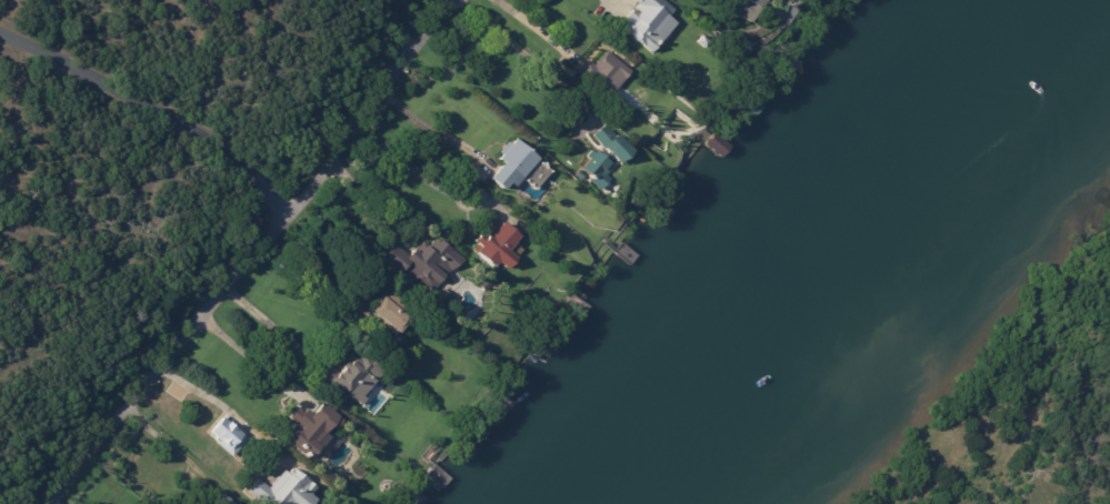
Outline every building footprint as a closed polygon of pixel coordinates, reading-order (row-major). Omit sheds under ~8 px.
[(637,2),(634,0),(663,0),(672,8),(667,14),(676,21),(650,51),(624,30),(627,27),(620,21),(624,16),(624,14),(630,8),(631,8),(637,2)] [(737,12),(745,0),(750,0),(751,1),(752,0),(770,0),(759,14),(760,16),(753,24),(737,12)] [(778,9),(784,0),(764,0),(778,9)] [(730,33),(731,34),(722,37),(720,29),(729,26),(730,33)] [(701,33),(708,40),(702,47),(696,40),(701,33)] [(629,68),(606,95),(574,69),(586,56),(593,62),(606,48),(629,68)] [(616,162),(611,155),(607,160),(610,163),(600,174),(606,178),(594,189),(587,180),(590,177),(578,167),(593,150),(600,154),(606,150),(602,145),(600,147),(589,133),(601,122),(611,135),(614,133),(630,150),(616,162)] [(702,142),(712,131),(728,145),(718,157),(702,142)] [(534,158),(511,184),(508,180),(501,188),(488,177),(501,161),(496,157),(512,138),(534,158)] [(581,171),(587,177),(583,181),(577,177),(581,171)] [(506,224),(507,223),(522,238),(518,243),(519,244),(511,253),(519,260),(510,271),(501,264),(497,270),(479,254),(483,248),(478,243),(483,236),(487,240),(501,222),(506,224)] [(540,240),(536,245),(530,240),(534,234),(540,240)] [(443,242),(466,262),(453,272),(452,271),(433,292),(424,283),(423,284),(419,280),(408,270),(402,275),(380,255),(392,242),(410,259),(418,252),(421,255),(428,248),(430,249),(437,241),(440,244),(443,242)] [(493,286),(487,293),(480,285),(487,279),(493,286)] [(412,321),(400,335),(399,334),(396,340),(378,325),(379,324),(372,319),(376,314),(374,313),(382,302),(379,300),(390,288),(416,310),(409,319),(412,321)] [(356,303),(370,310),(363,323),(348,315),(354,302),(356,303)] [(368,384),(359,395),(363,399),(358,404),(337,385),(333,390),(313,372),(323,361),(337,373),(342,367),(340,365),(343,362),(342,361),(350,351),(357,357),(361,353),(381,370),(368,384)] [(343,424),(336,432),(332,430),(317,446),(321,450),(313,460),(307,455),(306,457),(283,441),(298,425),(290,420),(298,411),(304,415),(308,412),(314,416),(323,405),(343,423),(343,424)] [(317,498),(312,503),(264,503),(247,490),(258,477),(269,486),(284,468),(288,472),(293,466),(317,486),(310,493),(317,498)] [(224,495),(234,503),(217,503),(224,495)]
